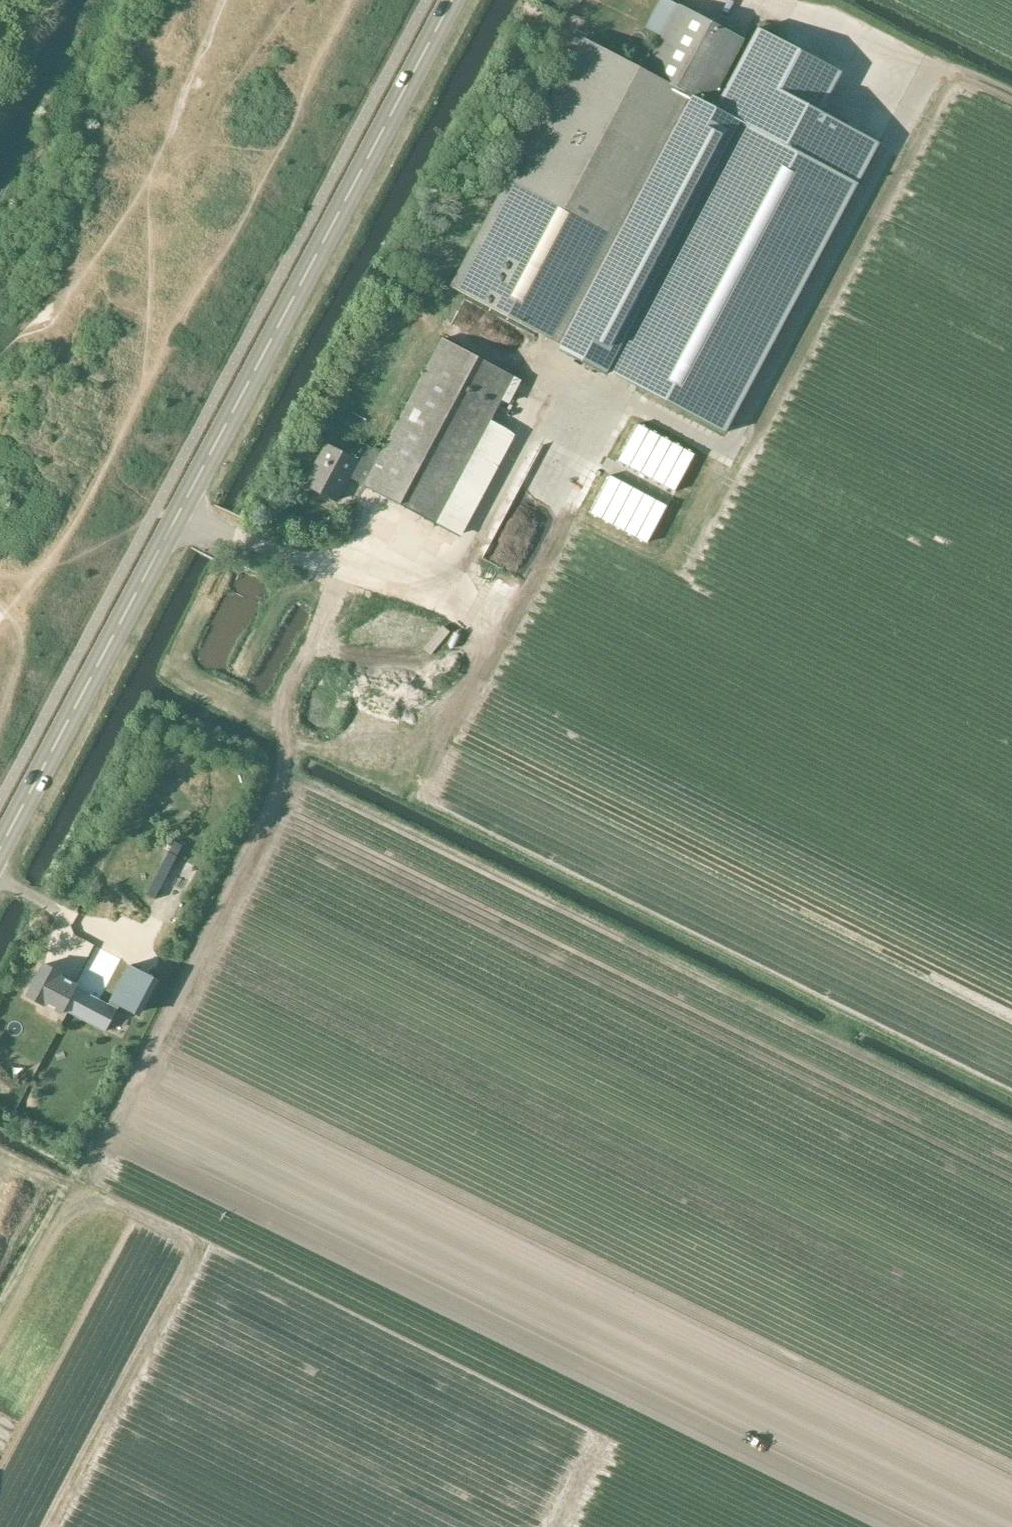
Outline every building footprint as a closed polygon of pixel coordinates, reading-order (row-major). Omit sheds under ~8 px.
[(509,182),(452,288),(560,346),(558,350),(559,350),(561,347),(606,371),(604,374),(605,375),(607,371),(725,433),(851,198),(853,199),(853,198),(852,197),(880,143),(822,112),(826,64),(759,28),(719,103),(713,100),(745,40),(679,5),(644,71),(584,38),(507,182),(509,182)] [(534,69),(528,78),(538,84),(543,74),(534,69)] [(337,501),(349,478),(364,485),(461,537),(516,434),(490,420),(502,399),(510,404),(522,381),(444,339),(382,453),(365,444),(356,461),(327,445),(306,485),(337,501)] [(175,841),(169,851),(178,856),(184,846),(175,841)] [(177,856),(169,852),(146,894),(155,899),(177,856)] [(97,946),(77,983),(62,975),(63,974),(44,964),(27,995),(45,1005),(45,1006),(63,1015),(65,1010),(106,1032),(118,1009),(117,1009),(109,1004),(100,1000),(122,959),(97,946)] [(130,965),(109,1004),(117,1009),(118,1009),(120,1005),(135,1014),(155,978),(130,965)]
